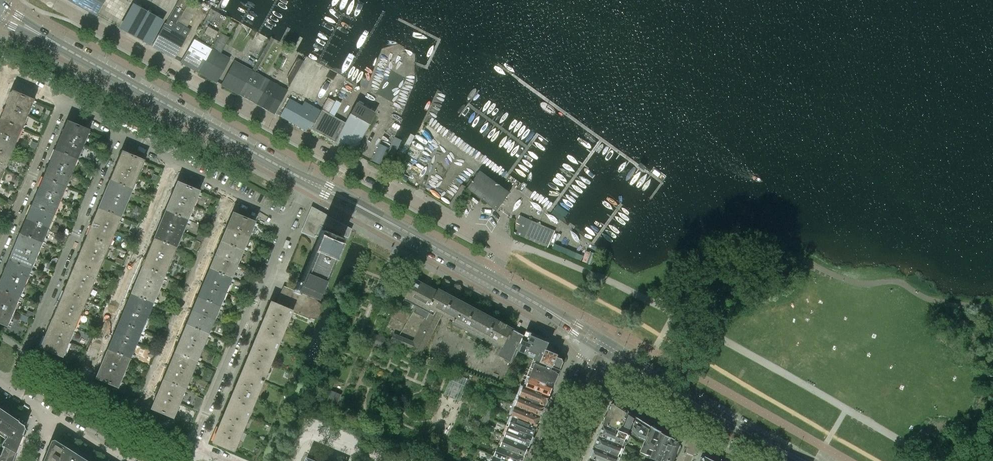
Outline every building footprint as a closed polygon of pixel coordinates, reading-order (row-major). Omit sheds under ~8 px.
[(96,15),(104,0),(69,0),(96,15)] [(177,22),(189,0),(178,0),(169,17),(165,24),(152,46),(173,58),(190,29),(177,22)] [(135,5),(122,30),(146,43),(160,19),(135,5)] [(211,49),(219,33),(219,34),(227,18),(209,9),(193,39),(181,62),(198,72),(211,49)] [(220,54),(228,38),(219,34),(219,33),(211,49),(198,72),(215,81),(228,58),(220,54)] [(256,104),(269,81),(255,73),(273,41),(270,40),(252,71),(239,94),(256,104)] [(239,94),(252,71),(234,61),(221,84),(239,94)] [(274,113),(287,90),(269,81),(256,104),(274,113)] [(28,115),(34,101),(31,100),(30,99),(31,98),(27,96),(26,98),(12,91),(6,106),(28,115)] [(305,130),(317,109),(304,102),(302,106),(289,99),(280,116),(305,130)] [(352,152),(373,115),(355,105),(345,123),(321,110),(311,129),(352,152)] [(28,115),(6,106),(0,119),(23,129),(28,115)] [(23,129),(0,119),(0,135),(17,142),(23,129)] [(84,145),(89,131),(86,130),(87,129),(82,127),(82,128),(67,122),(61,136),(81,144),(84,145)] [(17,142),(0,135),(0,152),(11,156),(17,142)] [(78,159),(84,145),(81,144),(61,136),(55,150),(78,159)] [(389,148),(381,144),(372,160),(380,164),(389,148)] [(72,173),(78,159),(55,150),(49,163),(72,173)] [(11,156),(0,152),(0,168),(5,170),(11,156)] [(139,175),(144,162),(141,160),(141,159),(137,157),(137,158),(121,152),(116,166),(139,175)] [(66,187),(72,173),(49,163),(43,178),(66,187)] [(133,189),(139,175),(116,166),(110,180),(130,188),(133,189)] [(510,192),(500,185),(481,171),(473,181),(471,179),(466,186),(488,201),(487,203),(492,207),(493,205),(498,208),(510,192)] [(60,201),(66,187),(43,178),(38,191),(60,201)] [(127,203),(133,189),(130,188),(110,180),(104,194),(127,203)] [(194,206),(200,192),(196,191),(197,190),(193,188),(192,189),(177,182),(171,196),(194,206)] [(453,208),(467,187),(461,183),(447,204),(453,208)] [(54,215),(60,201),(38,191),(32,205),(54,215)] [(121,217),(127,203),(104,194),(98,207),(121,217)] [(189,220),(194,206),(171,196),(165,211),(189,220)] [(49,228),(54,215),(32,205),(26,219),(49,228)] [(115,231),(121,217),(98,207),(93,221),(115,231)] [(183,234),(189,220),(165,211),(160,224),(183,234)] [(346,237),(349,230),(326,217),(325,217),(314,211),(313,211),(312,211),(311,211),(311,212),(310,212),(310,213),(308,218),(308,219),(308,220),(309,220),(309,221),(313,222),(309,233),(314,235),(314,236),(315,236),(315,235),(320,238),(298,292),(297,292),(297,293),(314,300),(340,239),(338,238),(339,234),(346,237)] [(250,237),(256,223),(252,221),(252,220),(248,219),(248,220),(232,213),(227,227),(250,237)] [(548,248),(555,230),(520,215),(519,218),(522,220),(516,234),(548,248)] [(43,242),(49,228),(26,219),(20,233),(40,241),(43,242)] [(110,245),(115,231),(93,221),(87,235),(107,244),(110,245)] [(177,248),(183,234),(160,224),(154,238),(177,248)] [(244,251),(250,237),(227,227),(221,241),(244,251)] [(37,256),(43,242),(40,241),(20,233),(14,247),(37,256)] [(104,259),(110,245),(107,244),(87,235),(81,249),(104,259)] [(171,262),(177,248),(154,238),(148,252),(171,262)] [(238,264),(244,251),(221,241),(215,255),(238,264)] [(31,270),(37,256),(14,247),(9,260),(31,270)] [(98,273),(104,259),(81,249),(75,263),(98,273)] [(165,276),(171,262),(148,252),(142,266),(165,276)] [(233,278),(238,264),(215,255),(209,269),(233,278)] [(26,283),(31,270),(9,260),(3,274),(26,283)] [(92,287),(98,273),(75,263),(69,277),(92,287)] [(160,290),(165,276),(142,266),(136,280),(160,290)] [(227,293),(233,278),(209,269),(203,283),(227,293)] [(26,283),(3,274),(0,280),(0,289),(20,297),(26,283)] [(87,300),(92,287),(69,277),(64,291),(87,300)] [(524,334),(466,303),(437,288),(437,289),(439,290),(438,292),(415,279),(414,280),(412,278),(408,285),(410,286),(404,299),(417,305),(413,311),(426,318),(413,342),(394,333),(392,339),(391,341),(414,351),(421,354),(443,312),(455,318),(454,320),(456,321),(455,323),(501,348),(498,354),(513,362),(518,350),(524,334)] [(154,303),(160,290),(136,280),(131,293),(154,303)] [(221,306),(227,293),(203,283),(198,296),(221,306)] [(321,306),(314,300),(297,293),(290,290),(290,289),(289,288),(289,289),(283,287),(282,288),(282,287),(281,288),(282,288),(279,295),(278,295),(278,296),(279,296),(276,304),(275,304),(290,310),(307,318),(308,317),(316,318),(321,306)] [(20,297),(0,289),(0,305),(14,311),(20,297)] [(81,314),(87,300),(64,291),(58,305),(81,314)] [(148,317),(154,303),(131,293),(125,308),(148,317)] [(215,320),(221,306),(198,296),(192,310),(215,320)] [(275,346),(290,310),(275,304),(275,305),(270,303),(255,338),(275,346)] [(14,311),(0,305),(0,322),(0,323),(4,325),(4,324),(8,325),(14,311)] [(75,328),(81,314),(58,305),(52,318),(73,327),(75,328)] [(143,331),(148,317),(125,308),(119,321),(140,330),(143,331)] [(209,334),(215,320),(192,310),(186,324),(206,333),(209,334)] [(69,342),(75,328),(73,327),(52,318),(46,333),(69,342)] [(137,345),(143,331),(140,330),(119,321),(113,335),(137,345)] [(203,348),(209,334),(206,333),(186,324),(180,338),(203,348)] [(546,349),(549,341),(545,340),(546,337),(545,337),(545,336),(544,335),(540,333),(541,331),(534,328),(532,331),(526,329),(524,334),(518,350),(528,354),(529,350),(537,354),(535,359),(541,362),(546,349)] [(382,348),(386,337),(379,334),(373,332),(369,343),(382,348)] [(64,356),(69,342),(46,333),(41,347),(56,353),(55,354),(60,356),(60,355),(64,356)] [(131,358),(137,345),(113,335),(108,349),(131,358)] [(198,362),(203,348),(180,338),(174,352),(198,362)] [(261,380),(275,346),(255,338),(241,372),(261,380)] [(125,373),(131,358),(108,349),(102,363),(125,373)] [(564,361),(563,358),(562,358),(557,355),(558,354),(557,353),(546,349),(541,362),(561,370),(564,361)] [(192,376),(198,362),(174,352),(169,366),(192,376)] [(561,370),(541,362),(535,359),(534,358),(527,375),(554,386),(561,370)] [(119,387),(125,373),(102,363),(96,377),(111,383),(111,385),(115,386),(115,385),(119,387)] [(186,389),(192,376),(169,366),(163,379),(186,389)] [(246,415),(261,380),(241,372),(226,407),(246,415)] [(455,372),(446,393),(460,399),(469,378),(455,372)] [(554,386),(527,375),(523,386),(550,397),(554,386)] [(180,404),(186,389),(163,379),(157,394),(180,404)] [(550,397),(523,386),(519,395),(546,406),(550,397)] [(335,405),(340,393),(331,389),(326,402),(335,405)] [(175,417),(180,404),(157,394),(151,408),(166,414),(166,415),(170,417),(171,416),(175,417)] [(546,406),(519,395),(515,406),(542,416),(546,406)] [(623,425),(629,411),(615,402),(611,404),(607,415),(621,421),(620,423),(623,425)] [(489,405),(482,421),(488,423),(494,407),(489,405)] [(542,416),(515,406),(511,416),(513,417),(537,427),(542,416)] [(232,450),(246,415),(226,407),(212,441),(232,450)] [(632,428),(637,416),(629,411),(623,425),(629,427),(627,433),(628,433),(630,434),(632,428)] [(17,421),(7,414),(0,425),(0,435),(4,438),(5,438),(17,421)] [(620,423),(621,421),(607,415),(603,423),(621,431),(623,425),(620,423)] [(646,438),(651,425),(644,421),(637,416),(632,428),(633,431),(636,434),(638,434),(640,435),(646,438)] [(533,437),(537,427),(513,417),(511,423),(508,422),(507,426),(509,427),(533,437)] [(14,452),(21,436),(24,428),(23,424),(17,421),(5,438),(4,438),(0,444),(3,446),(14,452)] [(623,445),(628,433),(627,433),(621,431),(603,423),(599,435),(623,445)] [(651,454),(661,431),(651,425),(646,438),(645,442),(641,450),(651,454)] [(533,437),(509,427),(506,433),(504,432),(503,436),(529,447),(533,437)] [(662,460),(671,437),(661,431),(651,454),(651,456),(661,460),(662,460)] [(619,456),(623,445),(599,435),(594,446),(619,456)] [(529,447),(503,436),(501,440),(503,440),(501,447),(525,457),(529,447)] [(680,445),(679,441),(671,437),(662,460),(661,460),(660,460),(674,460),(680,445)] [(65,448),(54,441),(50,442),(43,460),(56,460),(65,448)] [(14,452),(3,446),(0,454),(0,456),(3,457),(1,460),(11,460),(14,452)] [(501,447),(499,446),(495,456),(507,460),(523,460),(525,457),(501,447)] [(619,456),(594,446),(590,457),(599,460),(616,460),(619,456)] [(75,454),(65,448),(56,460),(71,460),(75,454)]
